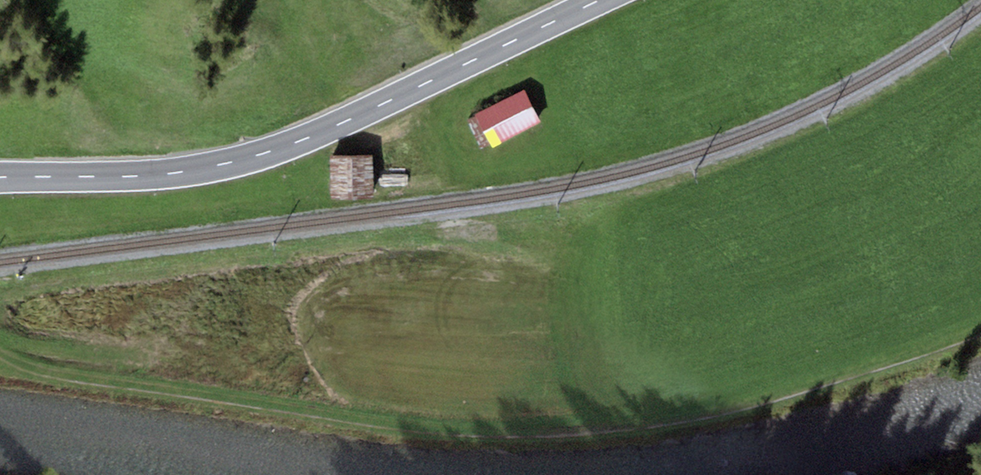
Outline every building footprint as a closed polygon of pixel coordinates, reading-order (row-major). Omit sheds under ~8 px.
[(547,124),(530,92),(481,117),(498,150),(547,124)] [(378,195),(377,156),(335,157),(336,197),(378,195)]
